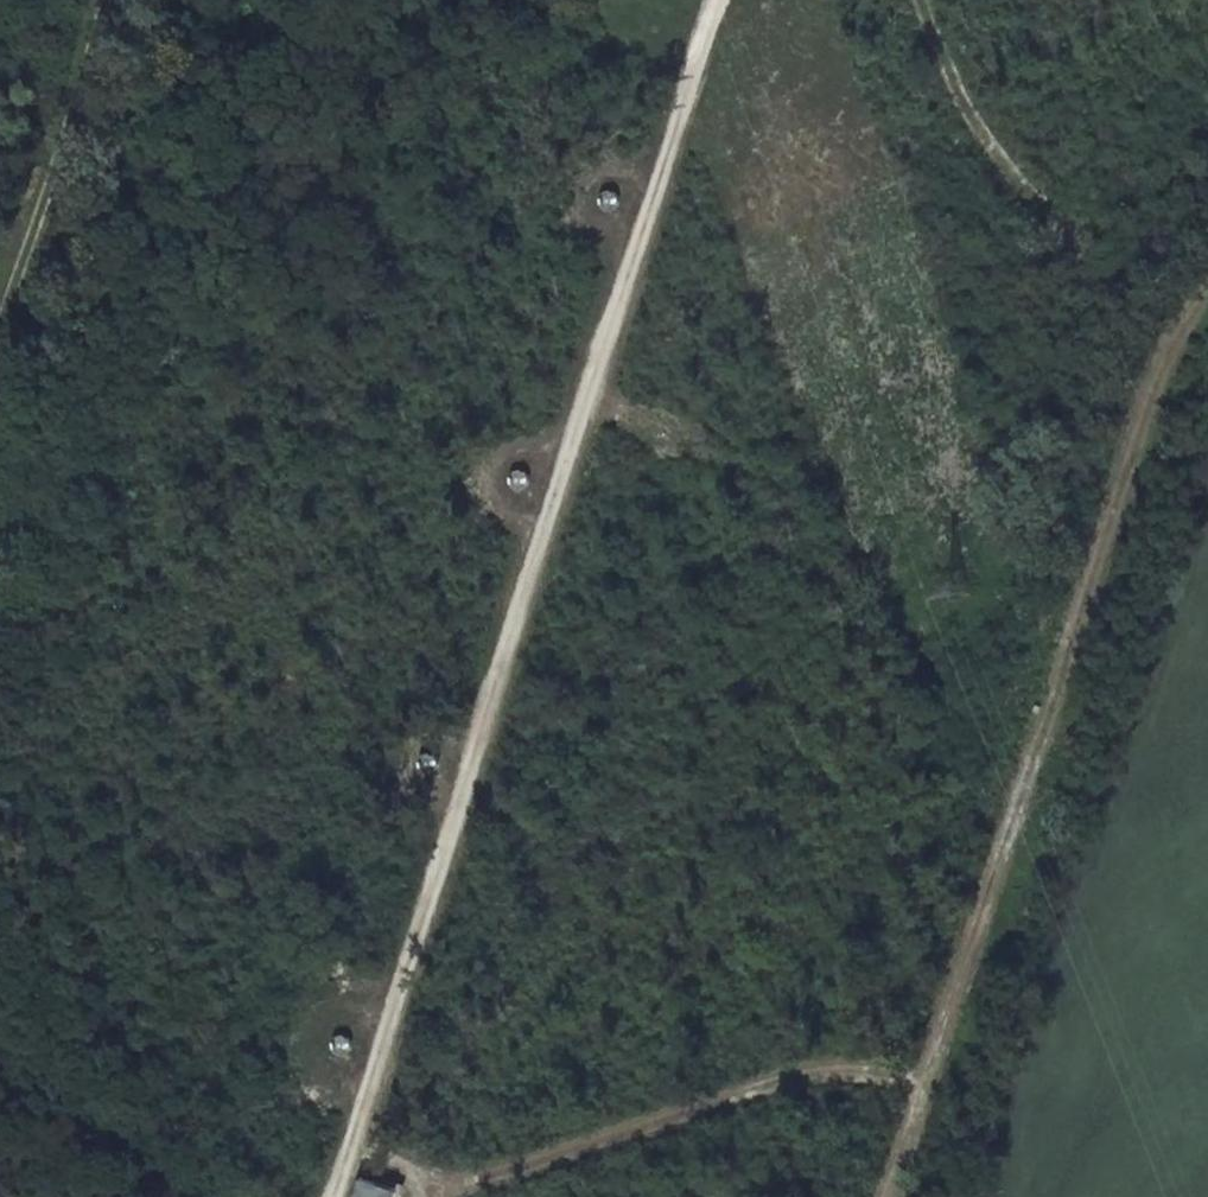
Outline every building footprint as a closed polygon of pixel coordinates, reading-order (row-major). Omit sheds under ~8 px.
[(358,1174),(353,1196),(396,1196),(399,1185),(358,1174)]
